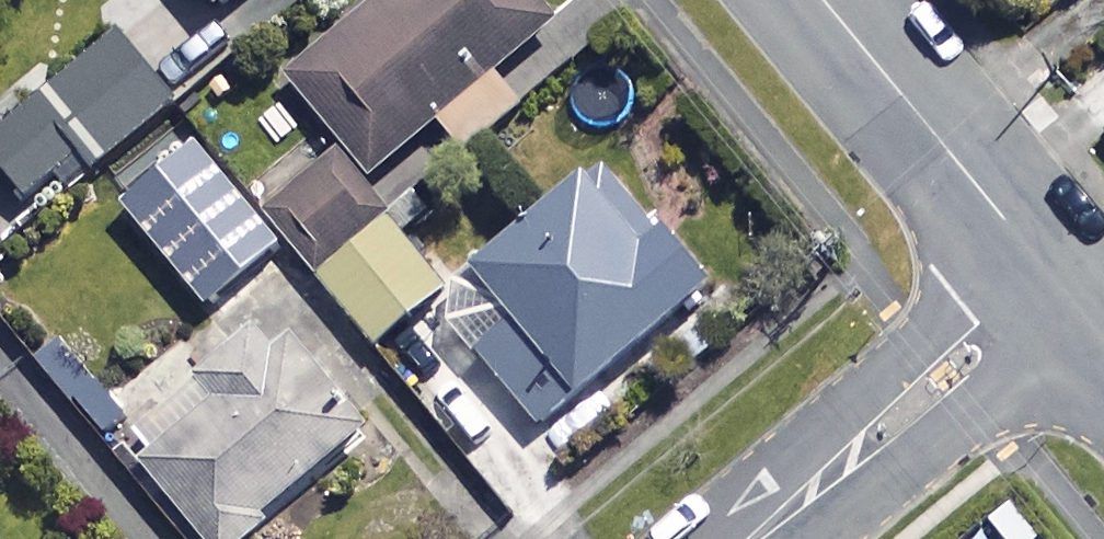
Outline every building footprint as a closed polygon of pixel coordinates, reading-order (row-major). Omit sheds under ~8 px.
[(214,12),(228,0),(203,0),(214,12)] [(533,0),(374,0),(283,79),(368,177),(435,119),(463,152),(520,103),(493,72),(552,22),(533,0)] [(103,33),(0,122),(0,181),(19,203),(79,151),(90,165),(163,101),(103,33)] [(441,287),(330,155),(261,213),(373,345),(441,287)] [(286,255),(215,168),(143,227),(214,314),(286,255)] [(693,294),(589,168),(464,272),(505,321),(467,352),(531,429),(693,294)] [(185,538),(249,538),(267,526),(257,513),(363,434),(283,327),(257,346),(229,310),(116,394),(140,427),(115,445),(185,538)]
